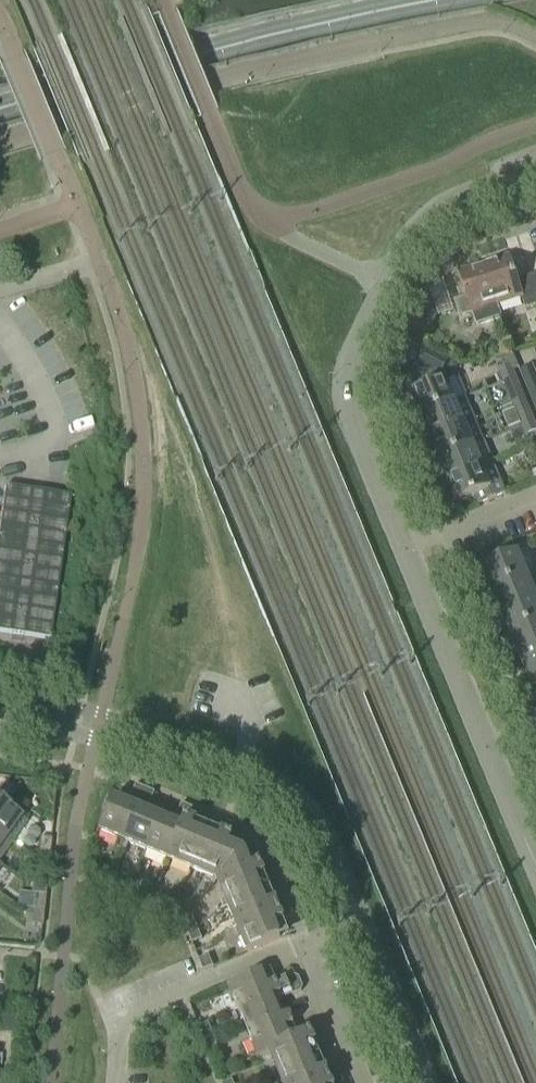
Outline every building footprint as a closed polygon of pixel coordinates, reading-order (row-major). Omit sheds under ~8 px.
[(484,264),(498,305),(522,297),(526,308),(535,305),(535,293),(530,276),(518,280),(510,256),(484,264)] [(498,305),(484,264),(459,272),(467,296),(454,301),(459,317),(473,313),(478,326),(502,318),(498,305)] [(414,327),(408,338),(420,344),(426,333),(414,327)] [(441,376),(449,360),(426,349),(418,364),(441,376)] [(417,390),(411,393),(421,416),(456,401),(446,378),(443,380),(441,376),(418,364),(412,377),(417,390)] [(503,381),(516,375),(512,365),(499,371),(503,381)] [(521,388),(516,375),(503,381),(508,393),(521,388)] [(535,397),(535,385),(527,389),(532,399),(535,397)] [(465,397),(455,401),(456,401),(421,416),(430,437),(465,423),(475,418),(465,397)] [(521,425),(534,420),(530,408),(517,414),(521,425)] [(484,440),(475,418),(465,423),(430,437),(439,459),(484,440)] [(521,425),(525,436),(535,432),(535,424),(534,420),(521,425)] [(493,462),(484,440),(439,459),(448,481),(482,466),(493,462)] [(482,466),(448,481),(457,503),(476,495),(480,504),(506,493),(493,462),(482,466)] [(0,526),(0,632),(51,639),(71,496),(6,486),(0,526)] [(492,588),(527,574),(518,552),(483,566),(492,588)] [(492,588),(501,610),(535,595),(527,574),(492,588)] [(501,610),(510,631),(535,621),(535,595),(501,610)] [(510,631),(519,654),(535,647),(535,621),(510,631)] [(519,654),(528,675),(535,672),(535,647),(519,654)] [(124,840),(147,788),(137,784),(129,803),(114,797),(100,830),(124,840)] [(147,788),(124,840),(147,850),(161,817),(148,812),(156,792),(147,788)] [(12,842),(27,821),(0,801),(0,833),(12,842)] [(174,823),(161,817),(147,850),(170,860),(192,807),(183,803),(174,823)] [(192,807),(170,860),(218,880),(219,881),(261,864),(257,853),(247,857),(246,853),(231,846),(239,827),(232,824),(227,826),(220,842),(194,831),(201,814),(199,810),(192,807)] [(0,833),(0,859),(12,842),(0,833)] [(40,853),(51,854),(52,839),(41,838),(40,853)] [(51,854),(40,853),(38,868),(49,869),(51,854)] [(272,860),(261,864),(219,881),(238,928),(291,907),(288,900),(284,898),(267,905),(256,879),(273,872),(275,867),(272,860)] [(34,909),(45,910),(46,895),(36,894),(34,909)] [(170,900),(159,896),(156,905),(166,910),(170,900)] [(181,905),(170,900),(166,910),(177,915),(181,905)] [(294,913),(291,907),(238,928),(248,953),(281,939),(275,925),(292,918),(294,913)] [(45,910),(34,909),(32,924),(43,925),(45,910)] [(198,928),(193,917),(183,921),(188,932),(198,928)] [(203,939),(198,928),(188,932),(192,943),(203,939)] [(204,971),(214,967),(209,956),(199,960),(204,971)] [(282,993),(277,982),(268,986),(262,972),(229,985),(258,1057),(270,1052),(291,1043),(291,1041),(300,1037),(290,1014),(281,1018),(273,997),(282,993)] [(295,975),(286,979),(290,987),(302,982),(300,977),(295,975)] [(302,982),(290,987),(293,995),(302,991),(304,987),(302,982)] [(213,1034),(209,1022),(199,1027),(203,1038),(213,1034)] [(270,1052),(283,1082),(321,1082),(342,1074),(339,1068),(334,1066),(318,1073),(307,1047),(324,1040),(325,1035),(322,1028),(300,1037),(291,1041),(291,1043),(270,1052)] [(218,1045),(213,1034),(203,1038),(208,1049),(218,1045)] [(321,1082),(343,1082),(344,1081),(342,1074),(321,1082)]
